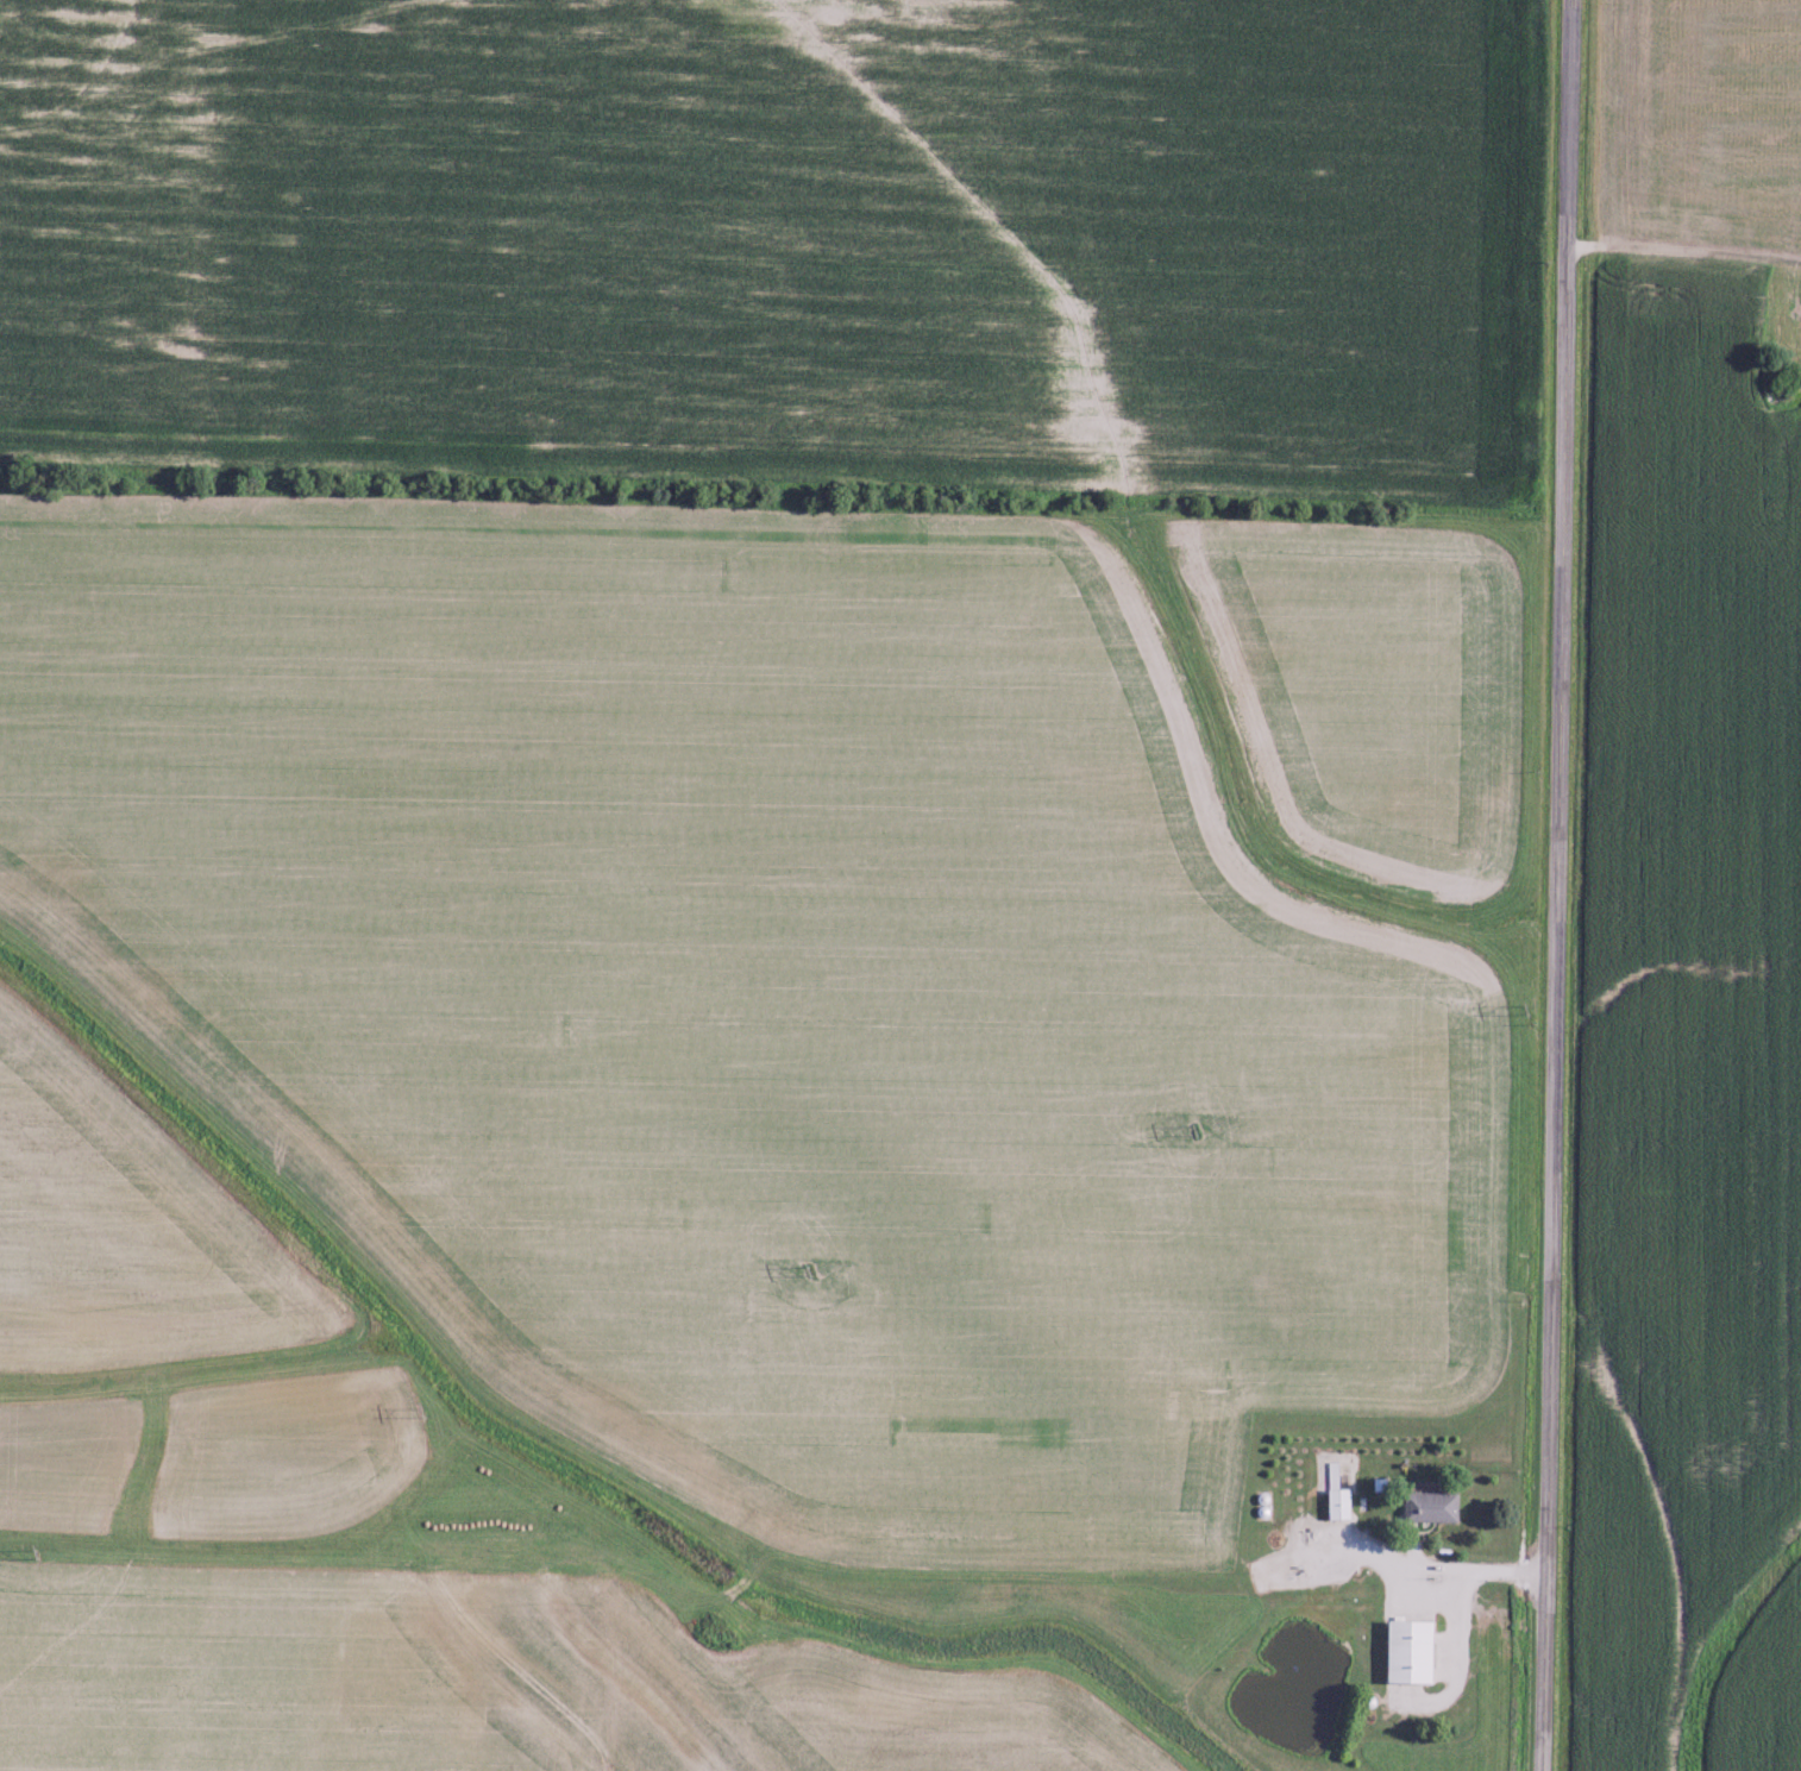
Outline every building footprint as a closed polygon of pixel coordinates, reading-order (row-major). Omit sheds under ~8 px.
[(1332,1462),(1334,1519),(1356,1518),(1355,1489),(1343,1489),(1342,1462),(1332,1462)] [(1442,1621),(1391,1620),(1390,1682),(1440,1683),(1442,1621)]
